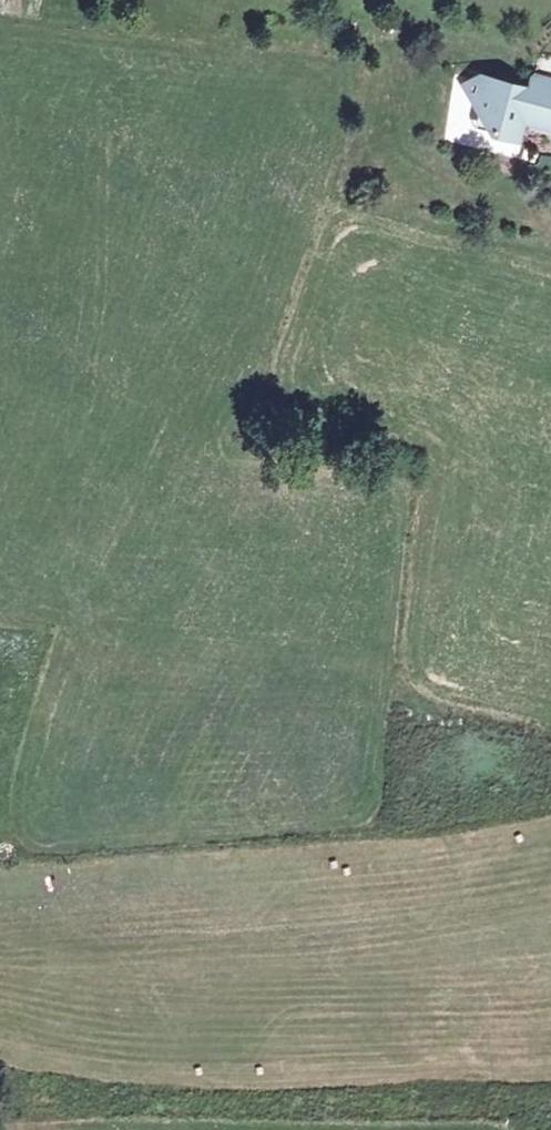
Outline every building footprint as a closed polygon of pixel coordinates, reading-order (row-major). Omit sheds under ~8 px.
[(482,77),(471,108),(481,111),(477,126),(518,138),(523,120),(538,124),(539,119),(550,123),(550,85),(535,80),(532,91),(482,77)]
